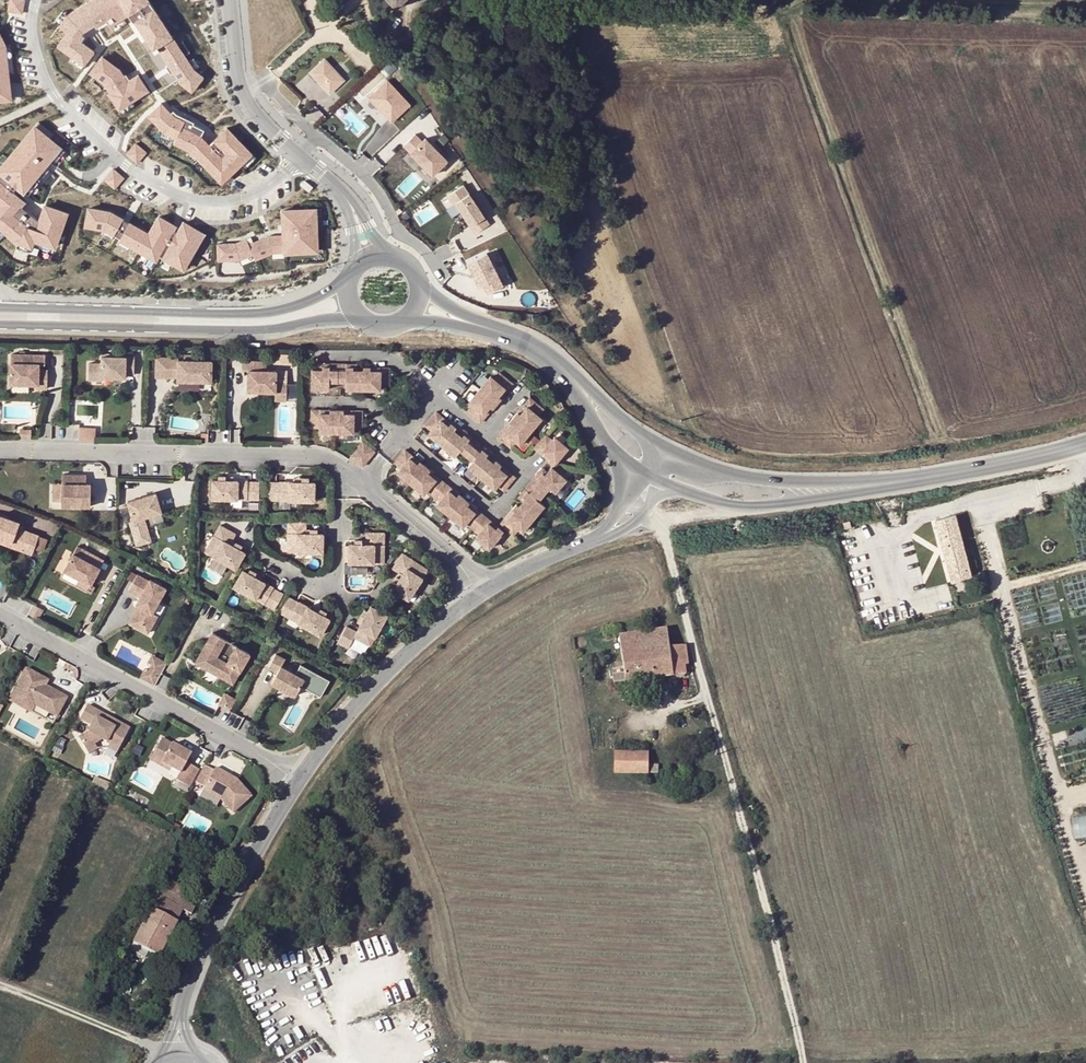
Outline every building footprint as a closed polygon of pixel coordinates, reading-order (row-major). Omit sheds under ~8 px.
[(10,10),(25,13),(28,0),(12,0),(10,10)] [(67,15),(59,25),(67,32),(57,45),(73,57),(84,65),(94,51),(74,36),(80,28),(102,14),(110,26),(123,18),(130,14),(142,5),(139,0),(90,0),(88,1),(67,15)] [(149,0),(139,0),(142,5),(130,14),(134,20),(154,8),(149,1),(149,0)] [(395,9),(403,0),(386,0),(395,9)] [(158,49),(168,64),(169,66),(185,55),(178,44),(154,8),(134,20),(155,52),(158,49)] [(67,15),(62,11),(54,22),(59,25),(67,15)] [(126,23),(123,18),(110,26),(113,31),(126,23)] [(11,100),(8,72),(5,45),(0,35),(0,101),(11,100)] [(182,41),(178,44),(185,55),(190,52),(182,41)] [(11,45),(5,45),(8,72),(14,71),(11,45)] [(189,61),(185,55),(169,66),(168,64),(166,66),(171,73),(173,72),(189,61)] [(84,65),(73,57),(69,61),(81,69),(84,65)] [(107,86),(109,87),(124,76),(119,70),(102,57),(91,72),(95,75),(105,82),(107,86)] [(194,58),(189,61),(194,69),(199,66),(194,58)] [(324,59),(310,72),(329,93),(344,80),(324,59)] [(189,61),(173,72),(180,82),(192,91),(203,76),(194,69),(189,61)] [(105,82),(95,75),(91,80),(100,87),(103,90),(107,86),(105,82)] [(126,75),(124,76),(109,87),(113,93),(130,81),(126,75)] [(113,93),(112,94),(122,108),(133,100),(148,89),(138,75),(130,81),(113,93)] [(387,80),(368,97),(391,122),(410,104),(387,80)] [(133,100),(122,108),(126,113),(137,105),(133,100)] [(177,143),(192,150),(199,158),(213,173),(215,171),(219,167),(228,177),(240,165),(252,153),(227,127),(215,139),(230,155),(224,160),(209,144),(201,136),(186,128),(189,123),(177,113),(173,110),(162,101),(151,114),(166,126),(180,138),(177,143)] [(173,110),(177,113),(189,123),(186,128),(201,136),(203,132),(192,126),(195,121),(175,107),(173,110)] [(68,154),(50,138),(54,134),(39,121),(0,167),(0,173),(23,192),(31,199),(68,154)] [(166,126),(162,131),(177,143),(180,138),(166,126)] [(432,175),(448,160),(425,137),(422,141),(415,133),(403,145),(432,175)] [(230,155),(215,139),(209,144),(224,160),(230,155)] [(146,152),(136,143),(127,154),(137,163),(146,152)] [(199,158),(192,150),(187,155),(195,163),(199,158)] [(257,158),(252,153),(240,165),(244,169),(257,158)] [(219,167),(215,171),(224,181),(228,177),(219,167)] [(113,169),(104,179),(115,188),(124,178),(113,169)] [(0,173),(0,182),(3,185),(0,189),(0,193),(38,225),(45,205),(31,199),(23,192),(0,173)] [(309,192),(313,187),(305,180),(301,185),(309,192)] [(463,184),(447,195),(453,204),(456,202),(471,225),(470,225),(475,233),(489,224),(463,184)] [(67,213),(45,205),(38,225),(0,193),(0,225),(7,231),(6,233),(7,233),(18,242),(32,247),(35,239),(55,246),(67,213)] [(114,212),(89,208),(86,225),(105,228),(114,212)] [(399,208),(394,211),(396,216),(402,212),(399,208)] [(316,209),(282,210),(283,228),(302,227),(302,234),(284,235),(266,236),(252,242),(250,237),(236,243),(217,243),(218,262),(240,261),(253,255),(255,261),(271,254),(305,252),(304,243),(317,243),(316,209)] [(101,234),(111,239),(113,236),(113,235),(123,217),(114,212),(105,228),(101,234)] [(150,233),(123,217),(113,235),(113,236),(119,239),(131,246),(139,251),(142,245),(157,254),(173,228),(175,224),(160,216),(150,233)] [(179,231),(163,258),(174,264),(183,269),(193,254),(193,253),(189,251),(195,240),(200,232),(185,221),(179,231)] [(302,227),(283,228),(284,235),(302,234),(302,227)] [(179,231),(173,228),(157,254),(163,258),(179,231)] [(131,246),(119,239),(116,244),(128,251),(131,246)] [(201,243),(195,240),(189,251),(193,253),(193,254),(194,254),(201,243)] [(32,247),(18,242),(16,247),(30,253),(32,247)] [(317,243),(304,243),(305,252),(318,251),(317,243)] [(142,245),(139,251),(154,259),(157,254),(142,245)] [(503,285),(487,252),(467,262),(479,287),(484,285),(488,293),(503,285)] [(163,258),(160,263),(171,269),(174,264),(163,258)] [(9,385),(37,387),(37,372),(37,366),(43,366),(43,357),(10,356),(9,385)] [(134,362),(101,360),(101,368),(88,367),(87,383),(101,384),(101,381),(124,382),(124,379),(133,379),(134,362)] [(178,382),(178,385),(211,386),(212,366),(178,365),(178,363),(156,362),(156,381),(168,381),(169,371),(178,371),(178,382)] [(248,396),(276,397),(276,388),(277,376),(266,376),(266,365),(243,365),(243,375),(248,375),(248,396)] [(178,371),(169,371),(168,381),(178,382),(178,371)] [(37,372),(37,387),(45,387),(46,372),(37,372)] [(345,388),(345,395),(379,395),(379,391),(387,391),(388,374),(379,374),(379,377),(369,377),(369,373),(362,373),(362,376),(356,376),(352,376),(353,373),(346,373),(346,376),(328,375),(328,372),(322,372),(321,375),(318,375),(312,375),(311,394),(328,394),(328,387),(345,388)] [(481,433),(486,426),(484,424),(490,417),(493,419),(501,408),(499,406),(505,399),(508,401),(513,394),(500,383),(494,389),(491,386),(469,412),(473,415),(467,421),(481,433)] [(287,388),(276,388),(276,397),(276,405),(287,406),(287,388)] [(501,408),(508,401),(505,399),(499,406),(501,408)] [(503,440),(498,447),(511,458),(516,452),(520,454),(542,428),(538,426),(544,419),(530,408),(524,415),(527,417),(521,425),(518,422),(509,433),(512,435),(506,442),(503,440)] [(524,415),(518,422),(521,425),(527,417),(524,415)] [(319,435),(319,439),(353,440),(353,435),(361,436),(361,418),(352,418),(352,421),(336,421),(336,418),(329,418),(329,421),(319,421),(319,418),(310,417),(310,435),(319,435)] [(486,426),(493,419),(490,417),(484,424),(486,426)] [(442,430),(444,427),(437,421),(426,435),(432,440),(429,444),(455,465),(460,460),(473,470),(468,476),(494,498),(497,494),(503,500),(514,486),(508,481),(506,484),(499,477),(501,475),(496,471),(494,473),(488,469),(486,467),(488,464),(483,460),(485,458),(472,446),(468,451),(462,447),(455,441),(457,438),(451,433),(449,436),(442,430)] [(451,433),(444,427),(442,430),(449,436),(451,433)] [(509,433),(503,440),(506,442),(512,435),(509,433)] [(553,464),(558,469),(573,452),(559,441),(557,444),(550,439),(545,434),(533,447),(539,452),(545,458),(548,455),(555,461),(553,464)] [(472,446),(467,442),(462,447),(468,451),(472,446)] [(355,461),(367,471),(380,456),(368,446),(355,461)] [(422,468),(415,461),(417,459),(410,453),(399,467),(405,472),(402,476),(428,497),(431,494),(438,499),(449,486),(442,480),(440,483),(432,476),(435,474),(424,465),(422,468)] [(548,455),(545,458),(553,464),(555,461),(548,455)] [(486,467),(488,469),(493,464),(485,458),(483,460),(488,464),(486,467)] [(424,465),(417,459),(415,461),(422,468),(424,465)] [(524,532),(527,535),(549,509),(543,504),(554,492),(560,497),(571,483),(556,471),(552,476),(550,479),(547,477),(543,482),(541,480),(529,493),(532,495),(528,500),(530,502),(528,505),(524,510),(521,508),(517,513),(519,515),(513,523),(511,520),(505,527),(510,532),(518,538),(524,532)] [(552,476),(547,472),(541,480),(543,482),(547,477),(550,479),(552,476)] [(86,484),(86,475),(63,474),(63,483),(62,501),(62,506),(89,506),(90,484),(86,484)] [(442,480),(435,474),(432,476),(440,483),(442,480)] [(226,479),(226,475),(219,475),(219,479),(213,479),(213,497),(260,498),(260,481),(249,480),(249,479),(234,479),(226,479)] [(508,481),(501,475),(499,477),(506,484),(508,481)] [(309,477),(302,477),(302,481),(294,481),(280,480),(280,481),(268,481),(267,499),(315,500),(315,481),(309,481),(309,477)] [(63,483),(52,483),(52,501),(62,501),(63,483)] [(456,492),(449,486),(438,499),(444,505),(442,508),(468,530),(470,526),(477,532),(488,518),(481,513),(479,515),(472,509),(474,507),(464,498),(462,500),(454,494),(456,492)] [(155,491),(128,503),(136,521),(162,509),(155,491)] [(464,498),(456,492),(454,494),(462,500),(464,498)] [(528,505),(530,502),(528,500),(532,495),(529,493),(523,501),(528,505)] [(481,513),(474,507),(472,509),(479,515),(481,513)] [(517,513),(511,520),(513,523),(519,515),(517,513)] [(956,514),(936,519),(952,581),(972,576),(956,514)] [(8,541),(7,545),(28,553),(36,535),(14,527),(17,521),(0,515),(0,538),(8,541)] [(307,518),(289,517),(288,548),(324,548),(324,530),(318,530),(318,526),(311,525),(311,529),(306,529),(306,526),(307,518)] [(495,524),(488,518),(477,532),(483,537),(481,541),(493,552),(508,534),(502,530),(500,533),(493,527),(495,524)] [(502,530),(495,524),(493,527),(500,533),(502,530)] [(235,534),(220,525),(214,535),(205,552),(235,569),(245,552),(229,544),(235,534)] [(350,539),(345,539),(344,558),(380,559),(380,528),(363,528),(362,536),(362,540),(358,540),(358,536),(350,535),(350,539)] [(73,553),(64,570),(90,584),(103,560),(84,550),(80,557),(73,553)] [(423,569),(397,552),(388,567),(394,572),(397,574),(395,577),(392,575),(388,582),(391,584),(388,588),(404,599),(423,569)] [(90,584),(64,570),(60,578),(86,592),(90,584)] [(248,574),(243,571),(233,587),(274,611),(283,596),(273,590),(273,589),(261,582),(254,578),(256,575),(250,571),(248,574)] [(156,616),(151,613),(164,589),(149,580),(148,582),(136,575),(127,590),(139,597),(137,601),(137,606),(128,623),(140,630),(143,624),(149,628),(156,616)] [(287,599),(278,614),(320,637),(329,620),(323,618),(326,614),(319,610),(317,614),(310,610),(298,603),(297,604),(287,599)] [(42,607),(31,603),(31,604),(27,613),(28,614),(37,618),(41,609),(42,607)] [(355,634),(345,628),(336,644),(347,650),(353,639),(369,648),(385,617),(369,608),(366,613),(363,611),(359,617),(363,619),(359,626),(355,634)] [(41,609),(37,618),(28,614),(38,619),(43,610),(41,609)] [(149,628),(143,624),(140,630),(146,634),(149,628)] [(667,633),(620,639),(624,675),(612,677),(613,686),(685,676),(684,667),(688,666),(686,648),(670,649),(667,633)] [(210,634),(193,664),(230,685),(248,655),(210,634)] [(275,672),(269,683),(293,696),(302,679),(279,666),(283,659),(274,654),(266,667),(275,672)] [(152,655),(151,655),(147,663),(150,665),(147,672),(143,670),(139,678),(153,686),(166,662),(152,655)] [(23,668),(6,700),(27,711),(31,704),(53,716),(63,697),(41,685),(44,680),(23,668)] [(236,699),(224,692),(218,704),(230,711),(236,699)] [(31,704),(27,711),(49,723),(53,716),(31,704)] [(126,728),(111,719),(108,726),(100,721),(104,715),(84,705),(76,718),(88,725),(84,731),(75,738),(82,749),(97,738),(115,748),(126,728)] [(111,719),(104,715),(100,721),(108,726),(111,719)] [(97,738),(82,749),(84,752),(93,746),(105,746),(114,751),(115,748),(97,738)] [(197,769),(185,763),(189,754),(160,738),(150,758),(178,773),(174,780),(187,787),(191,781),(197,769)] [(648,754),(615,754),(615,774),(631,774),(657,775),(657,766),(648,766),(648,754)] [(212,770),(203,765),(194,782),(203,788),(202,790),(219,799),(232,812),(250,796),(235,780),(214,768),(212,770)] [(1072,816),(1075,838),(1085,836),(1085,814),(1072,816)] [(186,850),(179,847),(166,871),(173,875),(186,850)] [(166,881),(130,952),(146,960),(150,953),(159,957),(182,912),(191,916),(195,908),(179,900),(184,890),(166,881)] [(123,964),(130,952),(124,949),(118,961),(123,964)]
